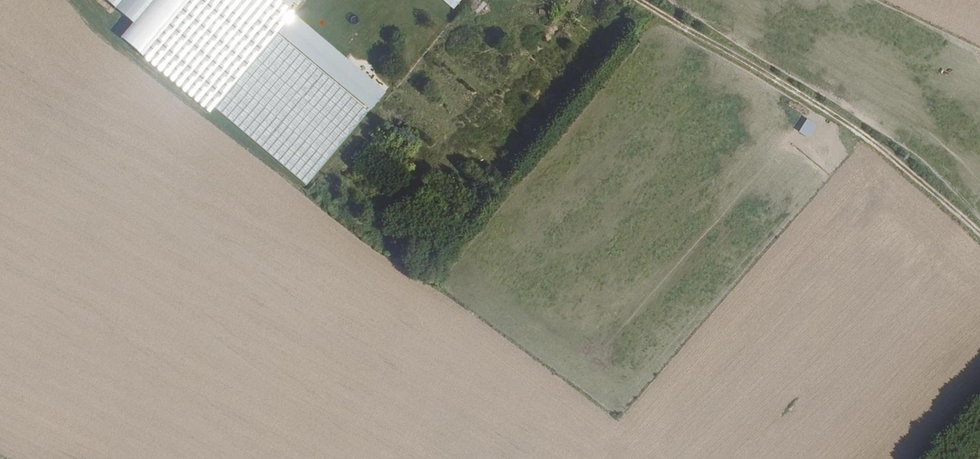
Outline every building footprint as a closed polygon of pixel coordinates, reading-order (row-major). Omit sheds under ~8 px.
[(133,20),(150,0),(107,0),(133,20)] [(291,14),(292,12),(279,0),(186,0),(141,54),(210,113),(214,107),(275,34),(278,29),(291,14)] [(453,8),(460,0),(443,0),(453,8)] [(382,92),(291,15),(291,14),(278,29),(369,109),(382,92)] [(366,113),(275,34),(214,107),(305,185),(366,113)]
